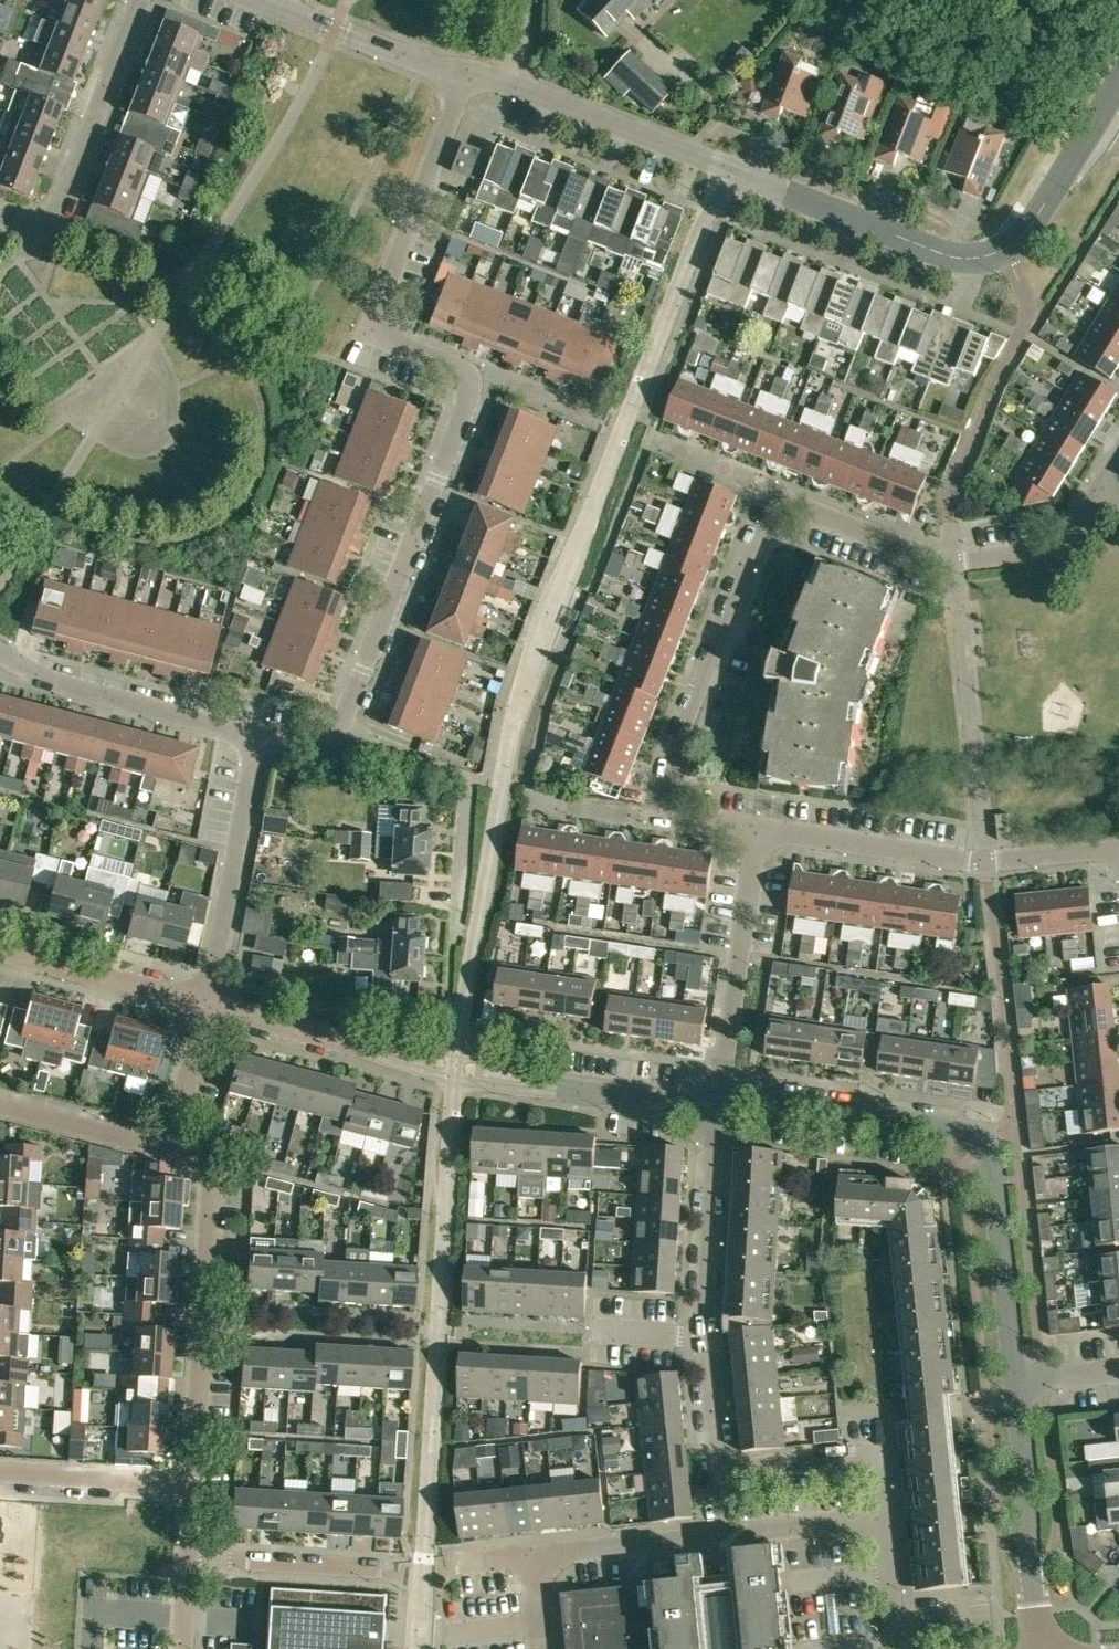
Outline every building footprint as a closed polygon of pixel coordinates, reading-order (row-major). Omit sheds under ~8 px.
[(52,24),(89,38),(98,16),(60,2),(56,0),(52,0),(44,21),(52,24)] [(98,16),(104,0),(61,0),(60,2),(98,16)] [(633,18),(644,7),(638,1),(638,0),(590,0),(578,12),(605,37),(627,13),(633,18)] [(163,22),(155,45),(204,64),(208,56),(195,51),(201,36),(163,22)] [(52,24),(43,46),(81,61),(89,38),(52,24)] [(210,26),(205,38),(215,42),(220,30),(210,26)] [(184,82),(189,67),(201,72),(204,64),(155,45),(146,67),(184,82)] [(20,63),(15,76),(49,89),(53,76),(72,83),(81,61),(43,46),(34,69),(30,67),(31,67),(20,63)] [(726,72),(736,80),(755,56),(744,46),(733,60),(735,62),(726,72)] [(629,50),(607,74),(650,115),(673,91),(629,50)] [(785,52),(762,113),(777,120),(777,121),(778,121),(783,109),(807,118),(822,79),(798,70),(803,58),(802,58),(801,58),(785,52)] [(137,90),(175,104),(187,109),(190,101),(178,96),(184,82),(146,67),(137,90)] [(270,82),(276,86),(282,89),(288,77),(276,71),(270,82)] [(861,75),(859,81),(843,74),(819,136),(835,142),(834,143),(836,143),(840,131),(864,140),(886,85),(861,75)] [(9,113),(16,116),(54,131),(63,108),(44,101),(49,89),(15,76),(11,88),(17,91),(9,113)] [(754,81),(743,83),(745,93),(756,91),(754,81)] [(221,84),(217,95),(230,99),(234,89),(221,84)] [(181,132),(166,126),(175,104),(137,90),(128,112),(147,120),(142,132),(166,141),(176,145),(181,132)] [(226,109),(230,99),(217,95),(213,104),(226,109)] [(917,102),(917,103),(900,97),(877,158),(893,164),(893,165),(894,166),(899,153),(922,162),(933,136),(943,140),(954,111),(940,106),(923,99),(917,102)] [(8,138),(45,153),(54,131),(16,116),(8,138)] [(1019,118),(1012,125),(1015,134),(1024,136),(1030,130),(1028,121),(1019,118)] [(965,192),(981,198),(1006,134),(989,128),(990,127),(989,127),(984,139),(960,130),(945,171),(968,180),(964,192),(965,193),(965,192)] [(176,145),(166,141),(142,132),(138,144),(119,137),(110,160),(148,174),(156,152),(171,157),(176,145)] [(8,138),(0,158),(0,161),(36,175),(45,153),(8,138)] [(461,143),(451,170),(473,179),(484,152),(461,143)] [(513,214),(519,197),(529,170),(529,169),(517,165),(520,155),(495,146),(481,182),(501,189),(494,207),(513,214)] [(148,174),(110,160),(102,182),(139,196),(148,174)] [(550,229),(556,211),(566,184),(567,180),(555,175),(557,170),(532,160),(529,169),(529,170),(519,197),(537,204),(531,221),(550,229)] [(36,175),(0,161),(0,188),(28,198),(36,175)] [(569,174),(567,180),(566,184),(556,211),(574,218),(568,236),(570,237),(583,242),(585,243),(587,243),(588,240),(593,225),(603,198),(590,193),(594,184),(569,174)] [(108,227),(139,240),(145,224),(135,220),(134,221),(130,219),(139,196),(102,182),(93,205),(113,213),(108,227)] [(190,202),(194,192),(181,187),(177,197),(190,202)] [(588,240),(606,247),(604,250),(623,257),(625,254),(630,240),(630,239),(640,212),(627,207),(631,198),(623,195),(606,189),(603,198),(593,225),(588,240)] [(643,203),(640,212),(630,239),(630,240),(625,254),(643,261),(641,264),(660,272),(678,227),(664,222),(668,212),(643,203)] [(1115,212),(1110,220),(1118,226),(1118,215),(1115,212)] [(568,236),(555,268),(573,275),(585,243),(583,242),(570,237),(568,236)] [(753,249),(746,246),(728,239),(707,294),(746,309),(753,291),(752,290),(762,263),(750,258),(753,249)] [(467,251),(480,256),(484,248),(470,242),(467,251)] [(1095,245),(1089,253),(1101,261),(1106,252),(1095,245)] [(492,261),(496,252),(484,248),(480,256),(492,261)] [(1096,269),(1101,261),(1089,253),(1084,262),(1096,269)] [(766,254),(762,263),(752,290),(753,291),(771,298),(764,315),(783,322),(790,305),(789,305),(800,278),(799,277),(787,273),(790,263),(766,254)] [(530,277),(544,283),(547,274),(533,268),(530,277)] [(803,268),(799,277),(800,278),(789,305),(790,305),(808,312),(801,329),(820,337),(827,319),(826,319),(837,292),(836,292),(824,287),(827,278),(820,275),(803,268)] [(451,332),(470,282),(449,274),(429,324),(451,332)] [(544,283),(543,284),(555,288),(559,278),(547,274),(544,283)] [(567,280),(562,293),(573,298),(579,285),(567,280)] [(461,345),(469,348),(491,290),(470,282),(451,332),(464,337),(461,345)] [(840,282),(836,292),(837,292),(826,319),(827,319),(845,326),(838,344),(844,346),(843,350),(853,354),(855,350),(857,351),(864,333),(874,306),(873,306),(861,301),(865,292),(857,289),(840,282)] [(1069,285),(1064,294),(1076,301),(1081,293),(1069,285)] [(480,344),(493,348),(512,298),(491,290),(469,348),(477,351),(480,344)] [(627,299),(613,293),(609,302),(623,308),(627,299)] [(1064,294),(1059,302),(1071,309),(1076,301),(1064,294)] [(1102,315),(1118,325),(1118,297),(1114,294),(1102,315)] [(894,365),(901,348),(911,321),(910,320),(898,316),(902,306),(877,297),(873,306),(874,306),(864,333),(882,340),(875,358),(894,365)] [(503,361),(511,364),(533,306),(512,298),(493,348),(506,354),(503,361)] [(533,306),(511,364),(519,367),(522,360),(535,365),(554,315),(533,306)] [(914,311),(910,320),(911,321),(901,348),(919,355),(912,372),(918,374),(931,379),(948,335),(935,330),(939,320),(931,318),(914,311)] [(575,323),(554,315),(535,365),(548,370),(545,377),(553,380),(575,323)] [(1089,335),(1118,354),(1118,325),(1102,315),(1089,335)] [(564,376),(577,381),(597,331),(575,323),(553,380),(561,383),(564,376)] [(597,331),(577,381),(599,390),(618,339),(597,331)] [(931,379),(949,387),(969,394),(983,356),(995,360),(1004,346),(965,331),(961,340),(948,335),(931,379)] [(1089,335),(1075,358),(1110,379),(1118,365),(1118,354),(1089,335)] [(1061,338),(1056,346),(1068,353),(1073,345),(1061,338)] [(687,363),(696,366),(700,353),(692,350),(687,363)] [(729,369),(742,374),(746,365),(733,360),(729,369)] [(1075,369),(1063,361),(1058,370),(1070,377),(1075,369)] [(732,380),(739,383),(742,374),(729,369),(726,378),(732,380)] [(679,428),(682,434),(685,436),(703,389),(695,386),(697,381),(694,374),(684,370),(665,418),(680,424),(679,428)] [(348,372),(342,386),(354,390),(359,376),(348,372)] [(1082,373),(1069,394),(1105,414),(1117,394),(1082,373)] [(918,374),(915,381),(928,386),(931,380),(918,374)] [(703,389),(685,436),(689,437),(695,435),(696,430),(711,436),(729,388),(732,380),(726,378),(718,375),(711,392),(703,389)] [(773,386),(786,391),(790,382),(777,377),(773,386)] [(723,446),(726,452),(730,453),(748,406),(740,403),(746,386),(739,383),(732,380),(729,388),(711,436),(725,442),(723,446)] [(786,391),(773,386),(770,395),(777,398),(783,400),(786,391)] [(368,391),(359,413),(410,432),(418,411),(368,391)] [(770,395),(762,392),(755,409),(748,406),(730,453),(733,454),(739,452),(741,448),(755,453),(773,406),(777,398),(770,395)] [(821,394),(818,403),(831,408),(834,399),(821,394)] [(1045,399),(1036,394),(1029,406),(1037,411),(1045,399)] [(1069,394),(1056,414),(1092,434),(1105,414),(1069,394)] [(773,406),(755,453),(770,459),(768,463),(771,469),(774,470),(792,424),(784,421),(791,403),(783,400),(777,398),(773,406)] [(1037,411),(1046,416),(1053,404),(1045,399),(1037,411)] [(821,415),(827,417),(831,408),(818,403),(814,412),(821,415)] [(497,430),(548,449),(556,428),(506,408),(497,430)] [(792,424),(774,470),(778,472),(784,469),(785,465),(800,471),(818,423),(821,415),(814,412),(806,409),(800,427),(792,424)] [(862,421),(875,426),(879,417),(866,411),(862,421)] [(325,413),(322,422),(330,425),(334,416),(325,413)] [(404,445),(410,432),(359,413),(351,434),(409,456),(412,448),(404,445)] [(1044,434),(1080,454),(1092,434),(1056,414),(1044,434)] [(816,486),(819,488),(837,441),(829,438),(836,421),(827,417),(821,415),(818,423),(800,471),(815,477),(813,481),(816,486)] [(866,432),(872,435),(875,426),(862,421),(859,430),(866,432)] [(819,488),(823,489),(829,487),(830,483),(845,488),(863,440),(866,432),(859,430),(851,427),(845,444),(837,441),(819,488)] [(910,429),(907,438),(920,443),(923,434),(910,429)] [(485,440),(482,448),(539,471),(548,449),(497,430),(492,443),(485,440)] [(864,505),(881,458),(873,455),(875,450),(872,444),(869,443),(872,435),(866,432),(863,440),(845,488),(859,494),(858,498),(860,504),(864,505)] [(351,434),(343,455),(393,475),(398,461),(405,464),(409,456),(351,434)] [(1004,446),(1012,451),(1019,439),(1011,434),(1004,446)] [(1044,434),(1032,454),(1068,474),(1080,454),(1044,434)] [(920,443),(907,438),(903,447),(910,450),(916,452),(920,443)] [(1028,445),(1019,439),(1012,451),(1020,456),(1028,445)] [(881,458),(864,505),(868,507),(874,504),(875,500),(889,506),(907,457),(910,450),(903,447),(896,444),(889,461),(881,458)] [(539,471),(482,448),(479,456),(486,459),(481,473),(531,492),(539,471)] [(927,476),(918,473),(925,455),(916,452),(910,450),(907,457),(889,506),(904,511),(902,515),(905,521),(909,523),(927,476)] [(1068,474),(1032,454),(1018,476),(1020,487),(1025,504),(1053,498),(1068,474)] [(393,475),(343,455),(335,477),(385,496),(393,475)] [(571,460),(566,473),(578,478),(583,465),(571,460)] [(692,496),(689,504),(736,522),(737,518),(734,512),(730,511),(736,495),(681,474),(683,468),(674,465),(669,478),(678,481),(675,489),(692,496)] [(287,470),(282,482),(292,486),(296,474),(287,470)] [(523,513),(531,492),(481,473),(472,494),(523,513)] [(312,502),(362,522),(370,500),(320,481),(312,502)] [(559,487),(555,499),(569,504),(573,492),(559,487)] [(362,522),(312,502),(304,524),(361,546),(364,538),(357,535),(362,522)] [(728,528),(734,525),(736,522),(689,504),(686,512),(669,505),(666,513),(663,519),(671,522),(719,541),(724,526),(728,528)] [(467,526),(517,546),(520,537),(507,532),(512,519),(475,505),(467,526)] [(642,518),(652,522),(657,509),(648,505),(642,518)] [(663,519),(666,513),(657,509),(652,522),(661,526),(663,519)] [(261,519),(257,528),(266,531),(269,523),(261,519)] [(715,551),(719,541),(671,522),(663,519),(661,526),(657,533),(675,540),(672,548),(718,566),(720,562),(717,557),(713,555),(715,551)] [(361,546),(304,524),(295,545),(346,565),(351,551),(358,554),(361,546)] [(459,548),(495,562),(500,549),(514,554),(517,546),(467,526),(459,548)] [(346,565),(295,545),(287,567),(337,586),(346,565)] [(491,574),(495,562),(459,548),(451,569),(501,588),(504,579),(491,574)] [(652,549),(649,557),(646,565),(663,571),(701,586),(707,571),(711,572),(717,569),(718,566),(672,548),(669,556),(652,549)] [(625,563),(634,567),(639,554),(630,550),(625,563)] [(76,554),(72,567),(84,570),(85,563),(91,565),(92,558),(76,554)] [(649,557),(639,554),(634,567),(643,570),(646,565),(649,557)] [(119,565),(104,561),(100,577),(114,581),(119,565)] [(144,565),(141,578),(153,581),(157,568),(144,565)] [(242,565),(236,580),(248,584),(254,570),(242,565)] [(498,596),(501,588),(451,569),(443,589),(479,604),(484,591),(498,596)] [(740,723),(770,727),(766,757),(773,758),(770,781),(841,792),(844,768),(852,769),(860,709),(863,709),(871,677),(869,676),(891,619),(884,617),(892,595),(825,569),(817,591),(810,588),(795,626),(802,628),(790,660),(761,649),(761,648),(759,648),(747,680),(783,685),(781,697),(744,692),(740,723)] [(693,608),(701,586),(663,571),(654,593),(693,608)] [(287,600),(337,620),(345,598),(295,579),(287,600)] [(31,633),(53,639),(67,586),(45,581),(31,633)] [(174,593),(181,594),(184,583),(177,581),(174,593)] [(184,583),(181,594),(188,596),(191,585),(184,583)] [(89,592),(67,586),(53,639),(67,642),(65,650),(73,652),(89,592)] [(443,589),(435,610),(485,630),(488,621),(475,616),(479,604),(443,589)] [(111,598),(89,592),(73,652),(82,654),(84,647),(97,650),(111,598)] [(229,594),(222,592),(220,600),(227,602),(229,594)] [(654,593),(646,615),(684,630),(693,608),(654,593)] [(117,663),(133,604),(111,598),(97,650),(111,654),(109,661),(117,663)] [(618,612),(627,615),(632,602),(623,599),(618,612)] [(332,633),(337,620),(287,600),(278,622),(336,644),(339,636),(332,633)] [(632,602),(627,615),(636,619),(641,606),(632,602)] [(133,604),(117,663),(125,666),(127,658),(141,662),(155,610),(133,604)] [(177,615),(155,610),(141,662),(154,665),(152,673),(161,675),(177,615)] [(481,638),(485,630),(435,610),(426,633),(463,647),(468,633),(481,638)] [(233,614),(229,627),(243,631),(247,618),(233,614)] [(199,621),(177,615),(161,675),(169,677),(171,669),(185,673),(199,621)] [(684,630),(646,615),(637,638),(676,652),(684,630)] [(199,621),(185,673),(207,679),(221,627),(199,621)] [(278,622),(270,643),(320,663),(326,649),(333,652),(336,644),(278,622)] [(229,630),(225,642),(236,646),(241,634),(229,630)] [(260,639),(251,635),(248,644),(257,648),(260,639)] [(408,660),(459,679),(467,658),(417,638),(408,660)] [(631,653),(629,660),(667,674),(676,652),(637,638),(631,653)] [(320,663),(270,643),(262,665),(312,684),(320,663)] [(601,656),(610,660),(615,647),(606,643),(601,656)] [(610,660),(619,663),(624,650),(615,647),(610,660)] [(450,701),(459,679),(408,660),(403,673),(396,670),(393,678),(450,701)] [(620,682),(658,697),(667,674),(629,660),(625,669),(620,682)] [(397,689),(392,703),(442,722),(450,701),(393,678),(390,686),(397,689)] [(614,698),(611,704),(650,719),(658,697),(620,682),(614,698)] [(583,701),(592,704),(597,691),(588,688),(583,701)] [(592,704),(601,708),(606,695),(597,691),(592,704)] [(22,703),(1,697),(0,702),(0,738),(12,741),(22,703)] [(22,758),(30,760),(44,709),(22,703),(12,741),(25,744),(22,758)] [(434,744),(442,722),(392,703),(383,724),(434,744)] [(641,741),(650,719),(611,704),(609,711),(603,727),(641,741)] [(43,749),(56,752),(66,714),(44,709),(30,760),(39,763),(43,749)] [(74,772),(87,720),(66,714),(56,752),(69,756),(65,769),(74,772)] [(86,760),(99,764),(109,726),(87,720),(74,772),(82,774),(86,760)] [(109,726),(99,764),(112,767),(109,781),(118,783),(131,731),(109,726)] [(597,742),(594,749),(633,764),(641,741),(603,727),(597,742)] [(561,728),(557,737),(568,741),(569,739),(571,732),(561,728)] [(152,737),(131,731),(118,783),(126,786),(130,772),(142,775),(152,737)] [(566,745),(575,749),(580,736),(571,732),(569,739),(568,741),(566,745)] [(575,749),(584,752),(589,739),(580,736),(575,749)] [(159,801),(174,743),(152,737),(142,775),(143,775),(139,790),(151,793),(150,798),(159,801)] [(474,737),(465,758),(478,763),(483,750),(482,750),(485,741),(474,737)] [(197,749),(174,743),(159,801),(194,810),(202,781),(190,778),(197,749)] [(624,787),(633,764),(594,749),(585,772),(624,787)] [(745,766),(743,777),(754,778),(755,768),(745,766)] [(353,778),(350,794),(368,797),(370,781),(353,778)] [(391,820),(395,825),(394,837),(377,836),(376,847),(428,851),(430,827),(422,826),(423,807),(397,805),(397,807),(392,811),(391,820)] [(539,882),(547,831),(532,829),(532,825),(528,819),(524,819),(516,868),(526,869),(523,888),(531,889),(538,890),(539,882)] [(558,833),(547,831),(539,882),(538,890),(545,891),(554,892),(556,874),(565,875),(572,826),(568,825),(563,829),(562,833),(558,833)] [(576,827),(572,826),(565,875),(573,876),(570,895),(578,896),(585,897),(587,889),(594,838),(579,836),(579,832),(576,827)] [(334,845),(352,846),(353,832),(335,831),(334,845)] [(353,832),(352,846),(369,847),(370,834),(353,832)] [(605,840),(594,838),(587,889),(585,897),(592,898),(601,899),(603,881),(612,882),(619,833),(615,832),(610,836),(609,840),(605,840)] [(623,834),(619,833),(612,882),(620,883),(617,902),(626,903),(632,904),(634,896),(641,845),(626,843),(627,839),(623,834)] [(659,889),(666,840),(662,839),(657,843),(657,847),(641,845),(634,896),(644,898),(650,893),(650,888),(659,889)] [(670,841),(666,840),(659,889),(667,891),(664,909),(673,910),(680,911),(681,903),(688,852),(673,850),(674,846),(670,841)] [(369,847),(352,846),(351,859),(369,860),(369,847)] [(680,911),(687,912),(695,913),(698,895),(707,896),(714,847),(710,846),(704,850),(704,855),(699,854),(688,852),(681,903),(680,911)] [(428,851),(376,847),(376,858),(393,860),(392,872),(426,874),(428,851)] [(216,853),(202,849),(199,861),(212,865),(216,853)] [(0,880),(0,903),(22,909),(30,880),(42,884),(49,857),(36,854),(35,860),(7,853),(4,864),(0,880)] [(47,915),(75,923),(85,885),(84,884),(71,881),(74,868),(71,863),(49,857),(42,884),(54,887),(47,915)] [(811,927),(819,876),(803,874),(804,870),(800,864),(795,864),(788,913),(797,914),(795,933),(803,934),(810,935),(811,927)] [(110,901),(122,905),(129,878),(88,867),(84,884),(85,885),(75,923),(102,930),(110,901)] [(819,876),(811,927),(810,935),(817,936),(825,937),(828,919),(836,920),(844,871),(840,870),(835,874),(834,878),(830,878),(819,876)] [(858,934),(866,883),(851,881),(851,877),(847,871),(844,871),(836,920),(845,921),(842,940),(850,941),(857,942),(858,934)] [(875,926),(883,927),(891,878),(887,877),(882,881),(881,885),(866,883),(858,934),(857,942),(864,943),(872,944),(875,926)] [(127,936),(155,944),(165,906),(169,891),(141,884),(142,881),(129,878),(122,905),(135,908),(127,936)] [(898,884),(895,878),(891,878),(883,927),(892,928),(889,947),(897,948),(904,949),(906,941),(913,890),(898,888),(898,884)] [(378,899),(392,900),(411,902),(412,885),(393,884),(379,883),(378,899)] [(938,885),(934,884),(929,888),(928,892),(913,890),(906,941),(904,949),(911,950),(920,951),(922,933),(931,934),(938,885)] [(946,955),(953,956),(961,897),(945,895),(946,891),(942,885),(938,885),(931,934),(939,935),(936,954),(946,955)] [(538,890),(531,889),(530,899),(544,901),(545,891),(538,890)] [(1089,889),(1067,891),(1071,932),(1094,930),(1089,889)] [(1047,935),(1071,932),(1067,891),(1043,894),(1047,935)] [(178,909),(165,906),(155,944),(183,951),(188,933),(201,936),(209,899),(183,892),(178,909)] [(348,910),(350,897),(329,894),(327,907),(348,910)] [(1047,935),(1043,894),(1016,896),(1020,937),(1047,935)] [(578,896),(577,906),(591,908),(592,898),(585,897),(578,896)] [(542,910),(544,901),(530,899),(529,908),(535,909),(542,910)] [(624,913),(638,915),(639,905),(632,904),(626,903),(624,913)] [(589,917),(591,908),(577,906),(576,915),(570,915),(569,926),(581,927),(583,916),(589,917)] [(545,911),(542,910),(535,909),(534,919),(543,920),(545,911)] [(671,920),(685,922),(687,912),(680,911),(673,910),(671,920)] [(638,915),(624,913),(623,922),(636,924),(638,915)] [(589,917),(583,916),(581,927),(591,929),(593,918),(589,917)] [(422,935),(415,934),(416,926),(412,921),(401,920),(396,924),(396,933),(394,933),(393,942),(340,937),(339,951),(353,952),(358,953),(421,958),(422,935)] [(684,931),(685,922),(671,920),(670,929),(684,931)] [(516,934),(530,936),(531,925),(518,923),(516,934)] [(531,925),(530,936),(543,938),(545,927),(531,925)] [(966,929),(965,940),(977,942),(978,931),(966,929)] [(802,944),(816,946),(817,936),(810,935),(803,934),(802,944)] [(565,947),(575,948),(576,937),(566,936),(565,947)] [(592,940),(576,937),(575,948),(590,951),(592,940)] [(1065,960),(1072,960),(1070,940),(1063,941),(1065,960)] [(1070,940),(1072,960),(1079,959),(1077,940),(1070,940)] [(864,943),(857,942),(850,941),(849,951),(863,953),(864,943)] [(814,955),(816,946),(802,944),(800,953),(814,955)] [(1015,956),(1029,954),(1028,944),(1014,946),(1015,956)] [(628,956),(641,958),(643,947),(629,945),(628,956)] [(643,947),(641,958),(655,960),(656,949),(643,947)] [(896,958),(910,960),(911,950),(904,949),(897,948),(896,958)] [(358,953),(353,952),(339,951),(337,966),(351,967),(350,970),(377,972),(377,968),(392,969),(391,979),(420,981),(421,958),(358,953)] [(863,953),(849,951),(848,960),(861,962),(863,953)] [(678,952),(676,963),(689,965),(691,954),(678,952)] [(691,954),(689,965),(703,967),(704,956),(698,955),(691,954)] [(258,977),(262,956),(253,955),(249,975),(258,977)] [(953,956),(946,955),(944,965),(958,967),(960,957),(953,956)] [(909,969),(910,960),(896,958),(895,967),(909,969)] [(789,975),(802,977),(804,966),(791,964),(789,975)] [(495,1005),(519,1008),(525,968),(501,965),(495,1005)] [(817,968),(804,966),(802,977),(816,979),(817,968)] [(543,1012),(549,972),(525,968),(519,1008),(543,1012)] [(912,977),(911,981),(924,983),(924,980),(925,971),(913,969),(912,974),(912,977)] [(543,1012),(567,1015),(572,975),(549,972),(543,1012)] [(597,979),(572,975),(567,1015),(591,1019),(597,979)] [(850,989),(851,978),(838,976),(836,987),(850,989)] [(1071,1014),(1112,1010),(1110,985),(1100,986),(1099,976),(1068,979),(1071,1014)] [(865,980),(851,978),(850,989),(863,991),(865,980)] [(901,997),(914,999),(916,988),(902,986),(901,997)] [(916,988),(914,999),(927,1001),(929,990),(916,988)] [(23,1049),(26,1058),(40,1062),(45,1043),(57,1001),(33,995),(34,990),(33,990),(22,1032),(9,1029),(12,1019),(11,1019),(4,1044),(23,1049)] [(606,1032),(630,1036),(636,996),(612,992),(606,1032)] [(962,1006),(964,995),(951,993),(949,1004),(962,1006)] [(977,997),(964,995),(962,1006),(976,1008),(977,997)] [(660,999),(636,996),(630,1036),(654,1039),(660,999)] [(654,1039),(678,1043),(683,1003),(660,999),(654,1039)] [(57,1001),(45,1043),(40,1062),(55,1066),(62,1059),(81,1064),(88,1039),(87,1039),(84,1049),(72,1045),(83,1003),(82,1002),(80,1007),(57,1001)] [(708,1006),(683,1003),(678,1043),(702,1046),(708,1006)] [(1031,1009),(1017,1010),(1018,1020),(1032,1018),(1031,1009)] [(1115,1034),(1112,1010),(1071,1014),(1074,1038),(1115,1034)] [(126,1075),(129,1065),(140,1023),(117,1016),(118,1012),(117,1011),(105,1054),(93,1051),(95,1041),(94,1041),(88,1066),(107,1071),(107,1070),(126,1075)] [(790,1059),(796,1020),(772,1016),(766,1056),(790,1059)] [(1033,1028),(1032,1018),(1018,1020),(1019,1029),(1033,1028)] [(790,1059),(814,1063),(820,1023),(796,1020),(790,1059)] [(126,1075),(165,1086),(171,1061),(168,1071),(155,1067),(167,1025),(165,1024),(164,1029),(140,1023),(129,1065),(126,1075)] [(814,1063),(838,1066),(843,1027),(820,1023),(814,1063)] [(843,1027),(838,1066),(862,1070),(864,1057),(872,1058),(876,1031),(843,1027)] [(903,1076),(909,1036),(884,1033),(878,1072),(903,1076)] [(1117,1057),(1115,1034),(1074,1038),(1076,1062),(1117,1057)] [(903,1076),(926,1080),(932,1040),(909,1036),(903,1076)] [(926,1080),(950,1083),(956,1043),(932,1040),(926,1080)] [(974,1087),(976,1078),(998,1081),(996,1049),(980,1047),(956,1043),(950,1083),(974,1087)] [(228,1092),(252,1098),(262,1061),(238,1055),(228,1092)] [(1023,1067),(1037,1066),(1036,1056),(1022,1058),(1023,1067)] [(1117,1057),(1076,1062),(1079,1085),(1118,1081),(1118,1074),(1117,1057)] [(285,1067),(262,1061),(252,1098),(275,1104),(285,1067)] [(1038,1075),(1037,1066),(1023,1067),(1025,1091),(1037,1090),(1036,1075),(1038,1075)] [(298,1111),(308,1073),(285,1067),(275,1104),(298,1111)] [(331,1079),(308,1073),(298,1111),(321,1117),(331,1079)] [(321,1117),(344,1122),(344,1123),(353,1093),(355,1085),(331,1079),(321,1117)] [(1079,1085),(1081,1109),(1118,1105),(1118,1081),(1079,1085)] [(1025,1091),(1027,1105),(1028,1115),(1042,1113),(1041,1104),(1039,1104),(1037,1090),(1025,1091)] [(342,1130),(366,1136),(375,1099),(353,1093),(344,1123),(344,1122),(342,1130)] [(398,1105),(375,1099),(366,1136),(389,1143),(398,1105)] [(398,1105),(389,1143),(412,1149),(422,1111),(398,1105)] [(1081,1109),(1084,1134),(1118,1130),(1118,1105),(1081,1109)] [(1043,1123),(1042,1113),(1028,1115),(1029,1124),(1043,1123)] [(497,1173),(500,1131),(475,1129),(472,1172),(497,1173)] [(497,1173),(521,1175),(524,1132),(500,1131),(497,1173)] [(524,1132),(521,1175),(545,1176),(548,1134),(524,1132)] [(229,1133),(226,1144),(239,1147),(242,1136),(229,1133)] [(545,1176),(569,1178),(572,1136),(548,1134),(545,1176)] [(255,1140),(242,1136),(239,1147),(252,1151),(255,1140)] [(594,1180),(596,1143),(596,1137),(572,1136),(569,1178),(568,1188),(591,1190),(592,1179),(594,1180)] [(12,1145),(11,1158),(0,1157),(0,1182),(26,1183),(28,1159),(39,1160),(40,1146),(12,1145)] [(642,1146),(640,1171),(683,1174),(684,1149),(642,1146)] [(1070,1152),(1070,1158),(1089,1156),(1091,1174),(1118,1172),(1118,1147),(1070,1152)] [(768,1327),(768,1320),(772,1320),(783,1152),(741,1149),(730,1316),(724,1315),(724,1324),(725,1334),(731,1333),(730,1329),(768,1327)] [(614,1166),(615,1153),(597,1152),(596,1165),(614,1166)] [(817,1173),(827,1173),(828,1160),(819,1159),(817,1173)] [(269,1171),(282,1174),(285,1163),(272,1160),(269,1171)] [(132,1186),(143,1187),(142,1202),(181,1205),(188,1206),(189,1181),(171,1180),(172,1169),(163,1169),(163,1164),(145,1162),(144,1171),(133,1170),(132,1186)] [(298,1167),(285,1163),(282,1174),(295,1178),(298,1167)] [(100,1165),(87,1164),(85,1189),(84,1198),(98,1199),(100,1165)] [(1033,1167),(1035,1181),(1045,1180),(1043,1166),(1033,1167)] [(603,1186),(604,1169),(595,1168),(594,1185),(603,1186)] [(681,1198),(683,1174),(640,1171),(639,1195),(681,1198)] [(315,1183),(327,1186),(330,1175),(318,1172),(315,1183)] [(1091,1174),(1093,1193),(1085,1194),(1086,1199),(1118,1196),(1118,1172),(1091,1174)] [(344,1179),(330,1175),(327,1186),(341,1190),(344,1179)] [(840,1176),(838,1219),(894,1223),(911,1384),(913,1397),(913,1398),(915,1421),(904,1422),(906,1447),(909,1470),(914,1519),(916,1541),(921,1590),(963,1586),(946,1419),(943,1395),(955,1394),(952,1369),(950,1347),(948,1322),(945,1298),(943,1276),(940,1250),(935,1201),(931,1202),(921,1203),(913,1195),(914,1186),(914,1181),(866,1178),(840,1176)] [(264,1188),(278,1191),(280,1181),(267,1177),(264,1188)] [(792,1178),(784,1177),(783,1190),(791,1191),(792,1178)] [(1046,1194),(1045,1180),(1035,1181),(1036,1195),(1046,1194)] [(293,1184),(280,1181),(278,1191),(291,1195),(293,1184)] [(354,1181),(351,1192),(374,1198),(376,1188),(354,1181)] [(8,1220),(35,1222),(36,1208),(38,1208),(39,1184),(26,1183),(0,1182),(0,1206),(9,1207),(8,1220)] [(77,1188),(77,1199),(83,1200),(84,1199),(84,1198),(85,1189),(84,1188),(77,1188)] [(390,1191),(376,1188),(374,1198),(387,1202),(390,1191)] [(311,1200),(324,1203),(326,1193),(313,1189),(311,1200)] [(326,1193),(324,1203),(337,1207),(339,1196),(326,1193)] [(639,1195),(637,1219),(680,1221),(681,1198),(639,1195)] [(1086,1199),(1086,1205),(1094,1204),(1096,1222),(1118,1220),(1118,1196),(1086,1199)] [(485,1199),(471,1198),(470,1216),(484,1217),(485,1199)] [(357,1212),(370,1216),(373,1205),(359,1201),(357,1212)] [(129,1226),(128,1239),(156,1241),(157,1228),(179,1229),(181,1205),(142,1202),(131,1202),(129,1226)] [(544,1209),(543,1222),(557,1222),(558,1204),(544,1203),(544,1209)] [(496,1204),(496,1217),(510,1218),(510,1204),(496,1204)] [(386,1208),(373,1205),(370,1216),(383,1219),(386,1208)] [(632,1208),(618,1207),(617,1216),(631,1217),(632,1208)] [(407,1219),(421,1220),(421,1209),(408,1208),(407,1219)] [(583,1211),(567,1210),(566,1223),(582,1223),(583,1211)] [(1038,1214),(1040,1228),(1050,1227),(1048,1213),(1038,1214)] [(678,1245),(680,1221),(637,1219),(636,1243),(678,1245)] [(35,1222),(8,1220),(7,1233),(0,1233),(0,1257),(22,1258),(35,1259),(36,1235),(34,1235),(35,1222)] [(1091,1247),(1118,1244),(1118,1220),(1096,1222),(1083,1224),(1085,1248),(1091,1247)] [(610,1222),(598,1221),(596,1239),(609,1240),(610,1222)] [(509,1226),(494,1225),(494,1236),(508,1237),(509,1226)] [(1051,1241),(1050,1227),(1040,1228),(1041,1242),(1051,1241)] [(518,1239),(525,1240),(530,1235),(530,1228),(518,1228),(518,1239)] [(553,1239),(565,1240),(566,1229),(554,1228),(553,1239)] [(566,1229),(565,1240),(577,1241),(578,1230),(566,1229)] [(247,1289),(271,1290),(274,1251),(274,1239),(250,1237),(247,1289)] [(126,1277),(138,1277),(176,1280),(178,1255),(155,1254),(156,1241),(128,1239),(128,1252),(126,1277)] [(678,1245),(636,1243),(634,1267),(676,1269),(678,1245)] [(295,1292),(297,1253),(274,1251),(271,1290),(295,1292)] [(390,1306),(392,1267),(393,1253),(369,1251),(368,1265),(366,1304),(390,1306)] [(295,1292),(318,1293),(319,1293),(321,1262),(322,1255),(297,1253),(295,1292)] [(1088,1282),(1102,1281),(1118,1279),(1118,1254),(1092,1257),(1092,1263),(1086,1264),(1088,1282)] [(3,1295),(31,1297),(31,1283),(20,1283),(22,1258),(0,1257),(0,1282),(4,1282),(3,1295)] [(319,1293),(318,1293),(318,1301),(342,1303),(345,1264),(321,1262),(319,1293)] [(342,1303),(366,1304),(368,1265),(345,1264),(342,1303)] [(392,1267),(390,1306),(414,1307),(417,1269),(392,1267)] [(603,1285),(604,1268),(596,1267),(595,1285),(603,1285)] [(675,1294),(676,1269),(634,1267),(632,1291),(675,1294)] [(464,1310),(488,1312),(491,1269),(466,1268),(464,1310)] [(512,1313),(515,1271),(491,1269),(488,1312),(512,1313)] [(515,1271),(512,1313),(536,1315),(539,1272),(515,1271)] [(536,1315),(560,1316),(563,1274),(539,1272),(536,1315)] [(1054,1272),(1044,1273),(1046,1287),(1056,1286),(1054,1272)] [(563,1274),(560,1316),(585,1318),(588,1275),(563,1274)] [(175,1304),(176,1280),(138,1277),(126,1277),(124,1314),(152,1316),(152,1303),(175,1304)] [(1118,1303),(1118,1279),(1102,1281),(1088,1282),(1074,1283),(1077,1307),(1090,1306),(1097,1305),(1118,1303)] [(1057,1300),(1056,1286),(1046,1287),(1047,1301),(1057,1300)] [(17,1334),(18,1309),(30,1310),(31,1297),(3,1295),(2,1308),(0,1308),(0,1332),(17,1334)] [(1107,1329),(1118,1328),(1118,1303),(1097,1305),(1097,1311),(1105,1310),(1107,1329)] [(1061,1334),(1059,1320),(1058,1310),(1048,1311),(1051,1335),(1061,1334)] [(828,1312),(815,1312),(816,1321),(818,1321),(829,1321),(828,1312)] [(152,1316),(124,1314),(123,1328),(134,1328),(133,1352),(172,1355),(173,1330),(151,1329),(152,1316)] [(829,1321),(818,1321),(819,1330),(829,1330),(829,1321)] [(733,1354),(775,1350),(773,1326),(768,1327),(730,1329),(731,1333),(733,1354)] [(17,1334),(0,1332),(0,1370),(26,1372),(28,1334),(17,1334)] [(93,1349),(93,1334),(84,1334),(84,1349),(93,1349)] [(315,1345),(314,1353),(315,1353),(314,1384),(337,1385),(339,1347),(315,1345)] [(361,1387),(363,1348),(339,1347),(337,1385),(361,1387)] [(361,1387),(385,1388),(387,1350),(363,1348),(361,1387)] [(821,1348),(808,1350),(809,1364),(823,1362),(821,1348)] [(265,1389),(268,1350),(243,1349),(241,1387),(265,1389)] [(265,1389),(289,1390),(291,1352),(268,1350),(265,1389)] [(387,1350),(385,1388),(409,1390),(412,1351),(387,1350)] [(733,1354),(735,1379),(778,1375),(775,1350),(733,1354)] [(120,1376),(119,1389),(147,1391),(148,1378),(170,1379),(172,1355),(133,1352),(131,1376),(120,1376)] [(291,1352),(289,1390),(313,1392),(314,1384),(315,1353),(314,1353),(291,1352)] [(72,1363),(72,1354),(58,1353),(58,1362),(72,1363)] [(486,1356),(461,1354),(458,1397),(483,1398),(486,1356)] [(483,1398),(507,1400),(510,1357),(486,1356),(483,1398)] [(510,1357),(507,1400),(531,1401),(534,1359),(510,1357)] [(531,1401),(555,1403),(558,1360),(534,1359),(531,1401)] [(579,1404),(582,1362),(558,1360),(555,1403),(579,1404)] [(12,1408),(24,1409),(26,1372),(0,1370),(0,1408),(12,1408)] [(636,1377),(639,1402),(681,1398),(678,1373),(636,1377)] [(778,1375),(735,1379),(738,1403),(780,1399),(778,1375)] [(904,1385),(890,1386),(892,1399),(905,1398),(904,1385)] [(146,1404),(147,1391),(119,1389),(117,1427),(128,1427),(167,1430),(168,1405),(146,1404)] [(639,1402),(641,1426),(683,1421),(681,1398),(639,1402)] [(738,1403),(740,1427),(783,1422),(780,1399),(738,1403)] [(12,1408),(0,1408),(0,1446),(21,1447),(22,1433),(11,1433),(12,1408)] [(85,1423),(86,1410),(73,1410),(72,1423),(85,1423)] [(489,1418),(487,1435),(506,1436),(507,1420),(489,1418)] [(249,1432),(262,1433),(263,1422),(250,1421),(249,1432)] [(686,1445),(683,1421),(641,1426),(644,1450),(686,1445)] [(276,1422),(263,1422),(262,1433),(276,1433),(276,1422)] [(457,1422),(455,1440),(470,1441),(470,1440),(472,1423),(457,1422)] [(515,1422),(514,1433),(528,1434),(529,1423),(515,1422)] [(743,1452),(785,1447),(783,1422),(740,1427),(743,1452)] [(84,1425),(70,1424),(68,1458),(82,1459),(84,1425)] [(297,1435),(310,1436),(311,1425),(297,1424),(297,1435)] [(324,1425),(311,1425),(310,1436),(323,1436),(324,1425)] [(165,1454),(167,1430),(128,1427),(117,1427),(115,1451),(165,1454)] [(344,1438),(358,1439),(358,1428),(345,1427),(344,1438)] [(372,1428),(358,1428),(358,1439),(371,1440),(372,1428)] [(825,1443),(841,1441),(839,1429),(824,1430),(825,1443)] [(396,1441),(395,1444),(407,1445),(407,1432),(396,1431),(396,1441)] [(584,1435),(570,1436),(572,1448),(572,1451),(580,1450),(585,1443),(584,1435)] [(571,1448),(570,1436),(554,1438),(556,1450),(571,1448)] [(603,1439),(605,1454),(619,1452),(618,1437),(603,1439)] [(248,1449),(261,1450),(262,1439),(248,1438),(248,1449)] [(262,1439),(261,1450),(275,1451),(275,1440),(262,1439)] [(547,1439),(530,1441),(531,1453),(548,1451),(547,1439)] [(382,1447),(381,1464),(394,1465),(395,1458),(395,1444),(396,1441),(382,1440),(382,1447)] [(295,1452),(309,1453),(309,1442),(296,1441),(295,1452)] [(323,1443),(309,1442),(309,1453),(322,1454),(323,1443)] [(519,1442),(500,1444),(502,1456),(520,1454),(519,1442)] [(1118,1443),(1118,1448),(1105,1450),(1106,1458),(1118,1457),(1118,1443)] [(343,1456),(356,1456),(357,1445),(344,1444),(343,1456)] [(407,1445),(395,1444),(395,1458),(406,1459),(407,1445)] [(496,1444),(477,1446),(478,1459),(497,1456),(496,1444)] [(371,1446),(357,1445),(356,1456),(370,1457),(371,1446)] [(644,1450),(646,1474),(689,1469),(686,1445),(644,1450)] [(455,1449),(454,1465),(473,1462),(471,1447),(455,1449)] [(619,1452),(605,1454),(606,1468),(621,1466),(619,1452)] [(1106,1458),(1089,1460),(1090,1475),(1093,1475),(1096,1500),(1118,1497),(1118,1457),(1106,1458)] [(691,1493),(689,1469),(646,1474),(649,1498),(691,1493)] [(961,1478),(962,1487),(970,1486),(968,1477),(961,1478)] [(257,1530),(280,1531),(283,1492),(270,1492),(271,1479),(260,1479),(259,1491),(257,1530)] [(601,1480),(576,1483),(581,1525),(605,1523),(601,1480)] [(557,1528),(581,1525),(576,1483),(552,1485),(557,1528)] [(528,1488),(533,1530),(557,1528),(552,1485),(528,1488)] [(509,1533),(533,1530),(528,1488),(505,1490),(509,1533)] [(232,1528),(257,1530),(259,1491),(234,1489),(232,1528)] [(481,1493),(485,1535),(509,1533),(505,1490),(481,1493)] [(973,1502),(972,1490),(962,1491),(963,1503),(973,1502)] [(283,1492),(280,1531),(304,1533),(306,1494),(283,1492)] [(461,1538),(485,1535),(481,1493),(456,1495),(461,1538)] [(691,1493),(649,1498),(651,1522),(694,1518),(691,1493)] [(330,1495),(306,1494),(304,1533),(328,1534),(330,1495)] [(352,1536),(354,1497),(330,1495),(328,1534),(352,1536)] [(352,1536),(376,1537),(378,1498),(354,1497),(352,1536)] [(1096,1500),(1099,1530),(1112,1529),(1112,1524),(1118,1523),(1118,1497),(1096,1500)] [(402,1500),(378,1498),(376,1537),(400,1539),(402,1500)] [(621,1500),(611,1502),(612,1513),(623,1512),(621,1500)] [(784,1645),(774,1547),(730,1551),(733,1575),(706,1578),(703,1555),(696,1556),(677,1558),(680,1581),(561,1593),(567,1648),(785,1648),(784,1645)] [(1087,1548),(1074,1549),(1075,1558),(1096,1575),(1106,1562),(1087,1548)] [(649,1561),(651,1576),(673,1573),(671,1559),(649,1561)] [(384,1596),(271,1589),(267,1648),(381,1648),(384,1596)]
